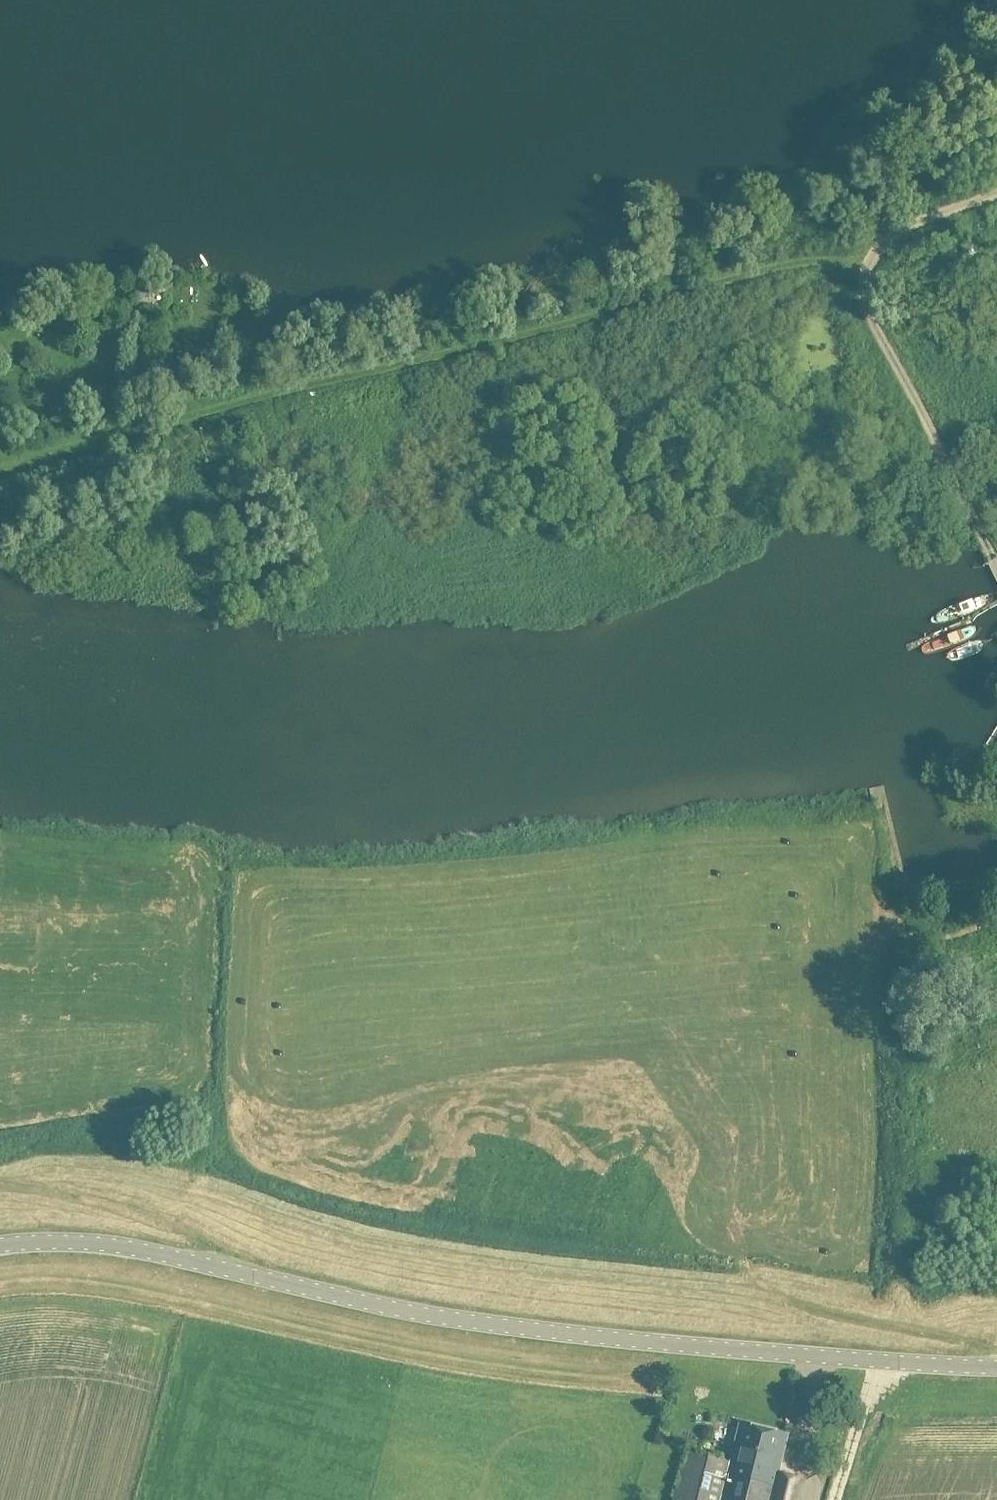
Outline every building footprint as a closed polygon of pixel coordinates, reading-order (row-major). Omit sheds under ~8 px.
[(984,686),(996,694),(996,674),(994,672),(984,686)] [(777,1473),(787,1434),(740,1422),(730,1462),(685,1450),(673,1499),(798,1499),(803,1480),(777,1473)]
